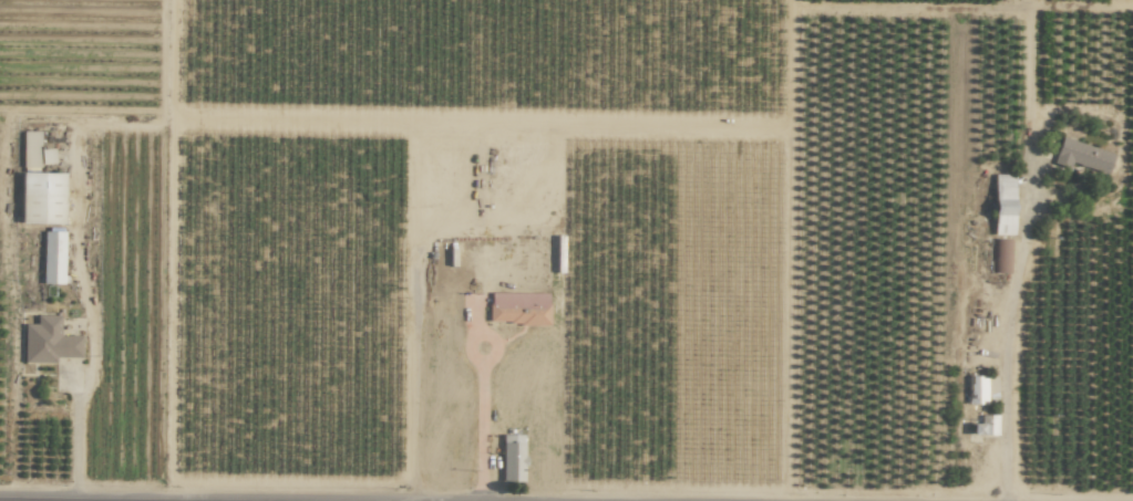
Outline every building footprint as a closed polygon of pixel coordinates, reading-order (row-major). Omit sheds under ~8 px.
[(1069,168),(1070,164),(1107,173),(1113,151),(1059,139),(1053,164),(1069,168)] [(63,224),(63,174),(21,173),(20,223),(63,224)] [(992,235),(1011,235),(1013,175),(993,175),(992,235)] [(63,284),(64,231),(43,231),(42,283),(63,284)] [(1008,273),(1009,240),(992,239),(991,273),(1008,273)] [(547,325),(548,293),(488,292),(488,324),(547,325)] [(59,315),(36,316),(36,324),(22,324),(23,363),(56,363),(56,357),(80,357),(80,336),(59,336),(59,315)] [(968,402),(984,403),(985,376),(968,376),(968,402)] [(996,415),(980,415),(979,424),(971,424),(971,434),(996,435),(996,415)] [(523,482),(523,435),(501,434),(501,481),(523,482)]
